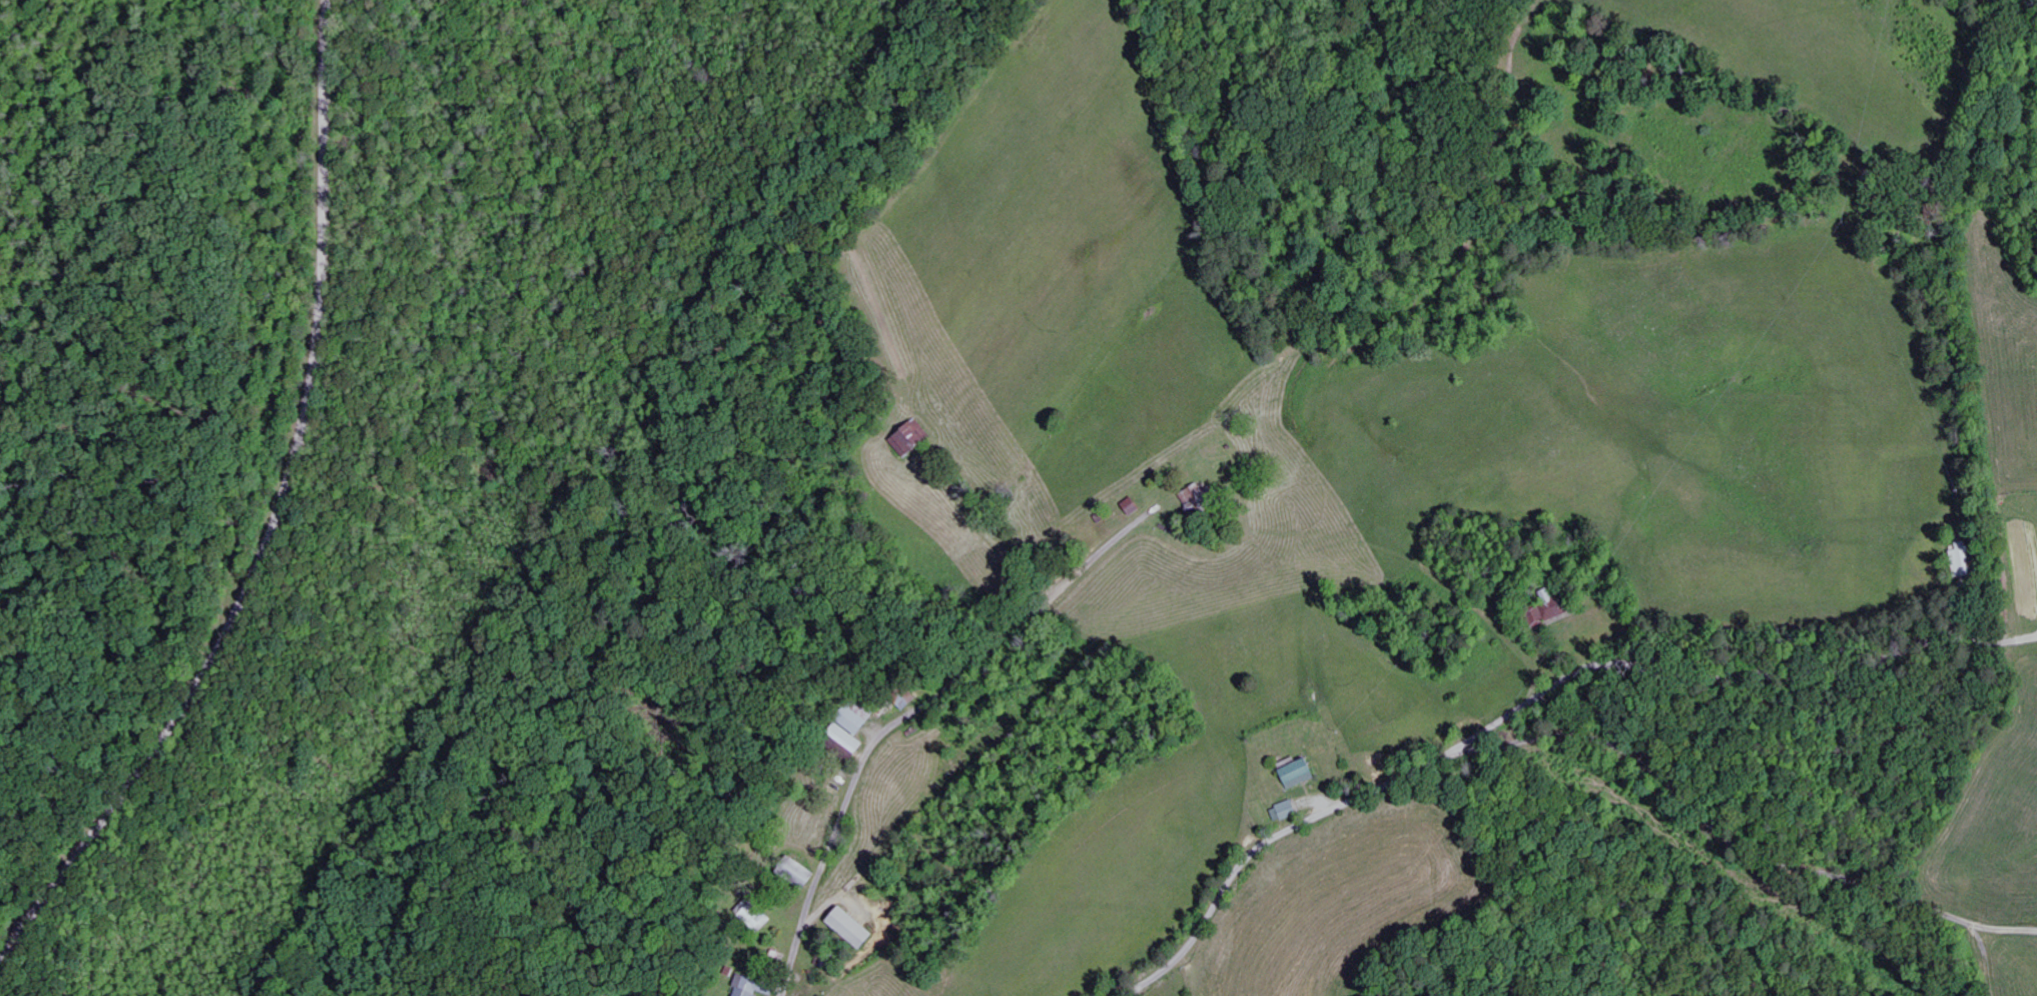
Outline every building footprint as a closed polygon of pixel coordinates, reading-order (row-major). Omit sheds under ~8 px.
[(934,440),(922,422),(894,440),(906,459),(934,440)] [(1539,628),(1575,613),(1568,598),(1533,613),(1539,628)] [(878,715),(856,702),(842,725),(843,726),(833,742),(860,758),(868,744),(862,741),(878,715)] [(1284,772),(1293,791),(1321,779),(1312,759),(1284,772)] [(1275,810),(1279,824),(1303,816),(1298,802),(1275,810)] [(878,934),(844,908),(831,925),(866,951),(878,934)] [(763,994),(768,995),(777,995),(783,981),(761,973),(759,981),(742,975),(737,988),(741,989),(739,995),(762,995),(763,994)]
